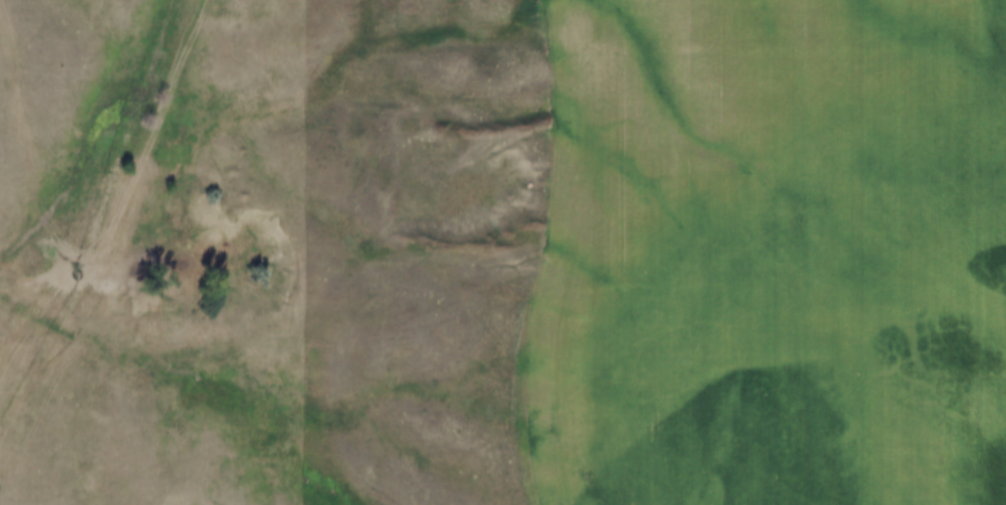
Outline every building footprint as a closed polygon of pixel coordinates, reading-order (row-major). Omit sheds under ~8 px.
[(692,211),(687,211),(687,204),(692,204),(692,202),(683,202),(683,230),(692,230),(692,211)]
